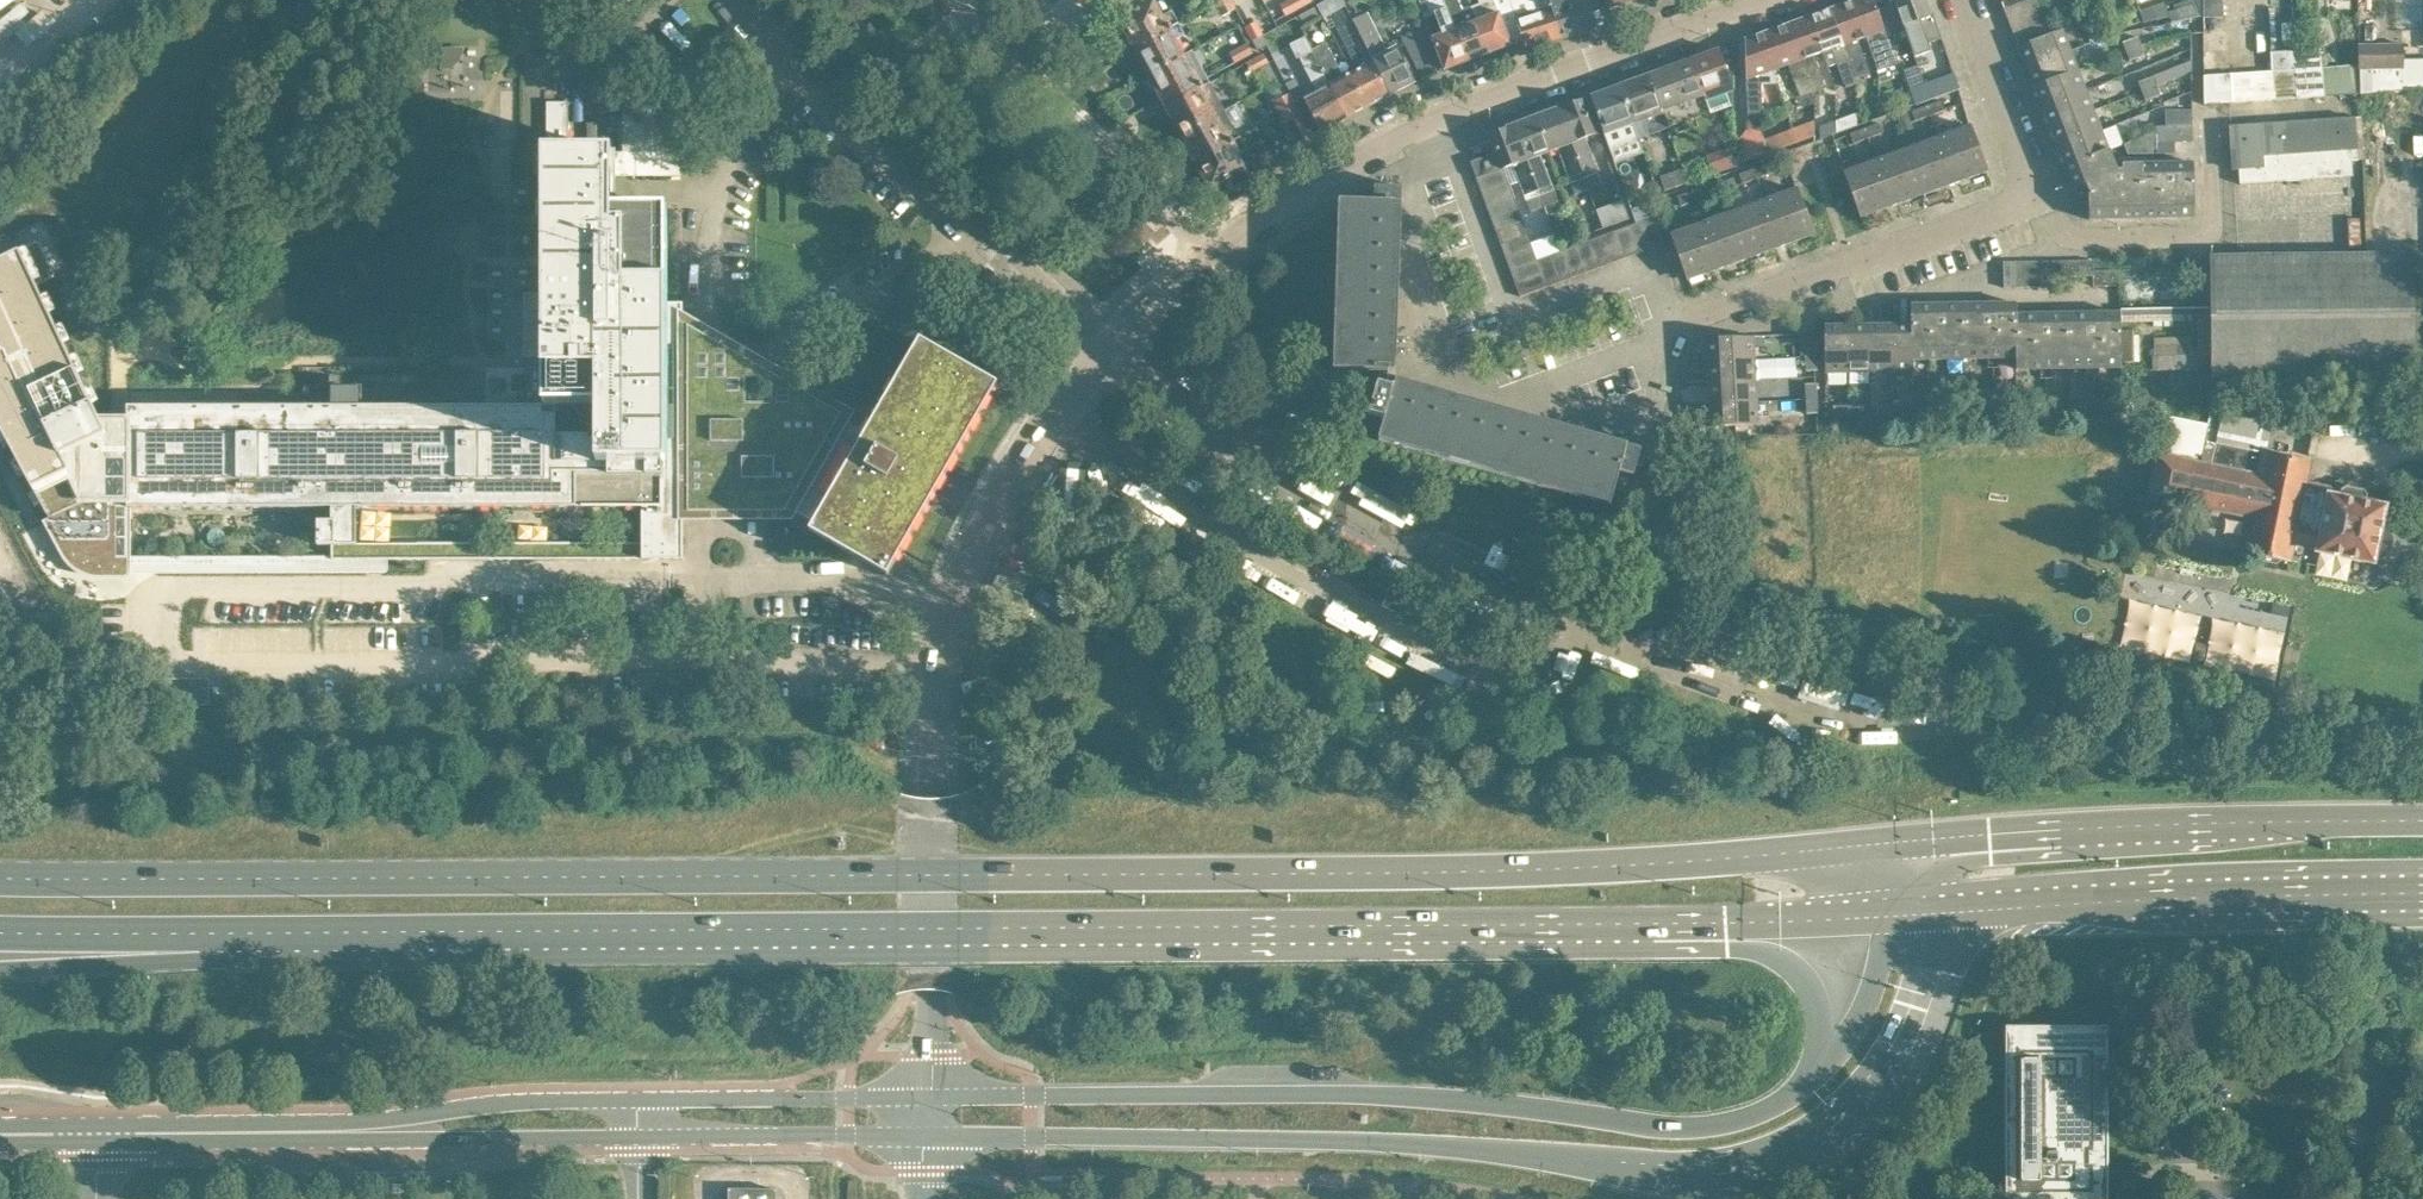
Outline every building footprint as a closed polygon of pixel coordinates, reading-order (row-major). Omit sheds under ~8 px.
[(1131,8),(1132,10),(1117,19),(1132,47),(1178,22),(1172,11),(1163,16),(1154,0),(1129,0),(1127,1),(1131,8)] [(1231,0),(1223,0),(1224,2),(1216,7),(1221,16),(1230,11),(1236,8),(1231,0)] [(1284,17),(1297,9),(1292,0),(1288,0),(1278,5),(1284,17)] [(1297,9),(1311,2),(1310,0),(1292,0),(1297,9)] [(1318,5),(1322,13),(1333,7),(1329,0),(1327,0),(1318,5)] [(1431,2),(1436,14),(1442,33),(1432,36),(1444,69),(1467,61),(1444,0),(1438,0),(1431,2)] [(1467,61),(1489,53),(1471,6),(1461,10),(1457,0),(1444,0),(1467,61)] [(1471,6),(1490,53),(1512,45),(1512,43),(1496,0),(1480,0),(1481,3),(1471,6)] [(1512,43),(1521,40),(1525,50),(1561,38),(1549,0),(1496,0),(1512,43)] [(1561,38),(1596,27),(1587,0),(1549,0),(1561,38)] [(1850,1),(1863,37),(1866,36),(1878,69),(1878,71),(1898,63),(1874,0),(1854,0),(1850,1)] [(1895,3),(1905,29),(1914,56),(1930,50),(1927,43),(1941,38),(1932,12),(1928,14),(1923,0),(1894,0),(1895,3)] [(2004,8),(2009,21),(2048,6),(2045,0),(2024,0),(2021,1),(2004,8)] [(2138,9),(2143,21),(2171,16),(2168,8),(2164,0),(2161,0),(2138,9)] [(2194,3),(2199,16),(2203,16),(2202,0),(2193,0),(2194,3)] [(2222,0),(2203,0),(2203,18),(2222,18),(2222,0)] [(2327,12),(2360,11),(2360,0),(2326,0),(2327,12)] [(1850,1),(1830,9),(1843,44),(1846,43),(1851,58),(1849,58),(1857,79),(1870,74),(1858,43),(1866,39),(1878,71),(1878,69),(1866,36),(1863,37),(1850,1)] [(2171,16),(2173,21),(2199,16),(2194,3),(2168,8),(2171,16)] [(1322,13),(1318,5),(1295,17),(1300,25),(1322,13)] [(2048,6),(2009,21),(2016,39),(2036,30),(2054,23),(2048,6)] [(1830,9),(1809,16),(1828,68),(1836,64),(1845,87),(1858,82),(1857,79),(1849,58),(1851,58),(1846,43),(1843,44),(1830,9)] [(1353,20),(1389,94),(1414,81),(1397,46),(1386,51),(1367,13),(1353,20)] [(1809,16),(1788,24),(1813,93),(1825,88),(1814,59),(1821,56),(1826,68),(1828,68),(1809,16)] [(1353,75),(1368,105),(1389,94),(1353,20),(1335,29),(1356,74),(1353,75)] [(1263,34),(1260,29),(1256,21),(1246,26),(1253,40),(1263,34)] [(1132,47),(1147,74),(1184,54),(1175,38),(1184,34),(1178,22),(1132,47)] [(1788,24),(1767,31),(1780,67),(1787,65),(1799,98),(1813,93),(1788,24)] [(2036,30),(2016,39),(2022,56),(2026,67),(2069,48),(2062,29),(2039,37),(2036,30)] [(1767,31),(1745,39),(1746,76),(1750,122),(1763,117),(1761,83),(1761,74),(1773,70),(1780,67),(1767,31)] [(2122,42),(2125,52),(2141,46),(2138,36),(2122,42)] [(1253,53),(1248,43),(1230,52),(1235,62),(1253,53)] [(1345,118),(1368,105),(1353,75),(1343,80),(1326,44),(1312,51),(1345,118)] [(1691,59),(1705,99),(1710,113),(1733,104),(1733,77),(1732,46),(1731,45),(1719,49),(1718,49),(1691,59)] [(2359,45),(2359,65),(2361,91),(2422,87),(2422,58),(2403,59),(2403,45),(2359,45)] [(2141,46),(2125,52),(2129,61),(2145,55),(2141,46)] [(2069,48),(2026,67),(2031,77),(2034,87),(2077,68),(2069,48)] [(1184,54),(1147,74),(1162,102),(1181,92),(1183,96),(1202,85),(1200,81),(1207,77),(1201,65),(1193,50),(1184,54)] [(2321,50),(2293,52),(2296,99),(2323,97),(2321,50)] [(1313,90),(1303,95),(1293,100),(1297,108),(1313,139),(1345,118),(1312,51),(1310,52),(1311,53),(1298,59),(1313,90)] [(1245,62),(1251,72),(1268,62),(1263,52),(1260,54),(1245,62)] [(2293,52),(2271,53),(2272,71),(2273,100),(2296,99),(2293,52)] [(1705,99),(1691,59),(1648,74),(1663,114),(1705,99)] [(2136,81),(2140,92),(2156,85),(2190,73),(2190,60),(2152,75),(2136,81)] [(1918,65),(1903,70),(1909,88),(1924,82),(1918,65)] [(2077,68),(2034,87),(2042,107),(2085,88),(2077,68)] [(2272,71),(2249,72),(2250,101),(2273,100),(2272,71)] [(2249,72),(2230,73),(2231,102),(2250,101),(2249,72)] [(1648,74),(1619,85),(1634,127),(1648,122),(1652,134),(1668,128),(1663,114),(1648,74)] [(1181,92),(1162,102),(1163,104),(1164,106),(1168,115),(1170,116),(1179,134),(1224,109),(1215,93),(1216,93),(1209,81),(1202,85),(1183,96),(1181,92)] [(1924,82),(1909,88),(1915,104),(1918,103),(1919,103),(1927,100),(1930,98),(1924,82)] [(1634,127),(1619,85),(1590,95),(1605,138),(1634,127)] [(2156,85),(2140,92),(2143,101),(2160,95),(2156,85)] [(2085,88),(2042,107),(2050,126),(2093,108),(2085,88)] [(1274,101),(1279,110),(1287,106),(1290,112),(1297,108),(1293,100),(1289,93),(1274,101)] [(1595,137),(1581,99),(1558,107),(1589,189),(1590,191),(1602,186),(1585,141),(1595,137)] [(1944,110),(1940,100),(1911,110),(1915,120),(1944,110)] [(547,353),(547,356),(547,404),(371,405),(303,405),(127,405),(127,419),(127,440),(127,507),(130,507),(332,508),(332,520),(317,520),(317,545),(332,545),(332,555),(331,559),(388,559),(683,559),(683,520),(683,504),(685,505),(685,507),(686,509),(687,510),(688,512),(690,513),(692,514),(693,515),(695,515),(697,515),(699,514),(701,513),(703,512),(704,510),(705,509),(706,507),(706,505),(786,504),(798,511),(815,521),(866,431),(849,421),(837,414),(742,414),(706,393),(707,392),(707,390),(707,388),(707,386),(706,384),(705,382),(703,381),(702,379),(700,379),(698,378),(696,378),(694,378),(692,379),(690,380),(689,381),(688,383),(683,380),(683,311),(683,302),(662,302),(662,209),(612,208),(612,175),(681,176),(681,102),(681,101),(622,101),(622,151),(568,151),(568,101),(546,101),(546,150),(547,174),(547,292),(547,296),(537,296),(537,353),(547,353)] [(1316,144),(1297,108),(1290,112),(1287,106),(1279,110),(1301,151),(1316,144)] [(1558,107),(1535,116),(1549,155),(1557,152),(1574,197),(1590,191),(1589,189),(1558,107)] [(2093,108),(2050,126),(2057,146),(2100,128),(2093,108)] [(1179,134),(1194,161),(1239,137),(1233,125),(1232,125),(1224,109),(1179,134)] [(2166,141),(2155,141),(2156,153),(2175,153),(2174,141),(2192,140),(2191,110),(2165,111),(2165,124),(2166,141)] [(1907,112),(1896,116),(1901,131),(1912,127),(1907,112)] [(1856,114),(1834,122),(1833,134),(1855,126),(1856,114)] [(1535,116),(1513,124),(1539,195),(1544,208),(1557,203),(1540,158),(1549,155),(1535,116)] [(2232,168),(2233,168),(2238,168),(2239,183),(2352,175),(2351,160),(2357,160),(2354,117),(2229,126),(2232,168)] [(1791,130),(1790,146),(1813,138),(1814,122),(1791,130)] [(1819,139),(1833,134),(1834,122),(1819,127),(1819,139)] [(1879,122),(1850,133),(1853,143),(1882,132),(1879,122)] [(1513,124),(1490,133),(1496,151),(1503,168),(1507,178),(1510,187),(1518,183),(1529,214),(1544,208),(1539,195),(1513,124)] [(2155,124),(2155,130),(2155,141),(2166,141),(2165,124),(2155,124)] [(1747,128),(1741,138),(1741,164),(1768,154),(1763,140),(1757,125),(1747,128)] [(1969,125),(1906,148),(1923,194),(1986,171),(1969,125)] [(2100,128),(2057,146),(2065,166),(2108,148),(2100,128)] [(2156,153),(2155,141),(2155,130),(2124,144),(2127,154),(2156,153)] [(1236,153),(1245,148),(1239,137),(1194,161),(1209,189),(1224,181),(1229,190),(1250,179),(1236,153)] [(1923,194),(1906,148),(1844,170),(1861,216),(1923,194)] [(2108,148),(2065,166),(2074,188),(2086,183),(2088,187),(2088,219),(2141,218),(2139,163),(2121,163),(2121,169),(2116,169),(2108,148)] [(1705,158),(1711,175),(1734,166),(1728,149),(1705,158)] [(1476,178),(1503,168),(1496,151),(1470,161),(1476,178)] [(2139,163),(2141,218),(2194,217),(2192,162),(2139,163)] [(1742,183),(1771,173),(1768,163),(1739,173),(1742,183)] [(1476,178),(1480,188),(1507,178),(1503,168),(1476,178)] [(1659,178),(1664,192),(1687,184),(1682,170),(1659,178)] [(1507,178),(1480,188),(1485,202),(1512,192),(1507,178)] [(1632,475),(1640,449),(1394,380),(1401,187),(1374,186),(1373,200),(1338,199),(1338,213),(1332,368),(1378,370),(1377,382),(1368,413),(1384,418),(1377,440),(1609,506),(1614,489),(1619,472),(1632,475)] [(1708,196),(1705,186),(1676,196),(1679,206),(1708,196)] [(1733,211),(1750,256),(1813,234),(1796,188),(1733,211)] [(1485,202),(1490,215),(1517,205),(1512,192),(1485,202)] [(1640,221),(1654,216),(1649,202),(1632,208),(1637,222),(1640,221)] [(1490,215),(1496,231),(1522,221),(1517,205),(1490,215)] [(1671,233),(1688,279),(1750,256),(1733,211),(1671,233)] [(1663,243),(1654,216),(1640,221),(1650,248),(1663,243)] [(1527,234),(1522,221),(1496,231),(1500,244),(1527,234)] [(1650,248),(1640,221),(1637,222),(1627,226),(1637,253),(1650,248)] [(1623,258),(1637,253),(1627,226),(1613,231),(1623,258)] [(1600,236),(1610,263),(1623,258),(1613,231),(1600,236)] [(1500,244),(1505,257),(1532,247),(1527,234),(1500,244)] [(1596,268),(1610,263),(1600,236),(1587,241),(1596,268)] [(1583,272),(1596,268),(1587,241),(1573,246),(1583,272)] [(1570,277),(1583,272),(1573,246),(1560,251),(1570,277)] [(1537,259),(1532,247),(1505,257),(1510,269),(1533,260),(1537,259)] [(60,538),(63,544),(67,548),(72,553),(78,556),(84,558),(90,559),(90,566),(108,566),(108,559),(130,559),(130,558),(130,507),(127,507),(127,440),(106,440),(96,418),(37,287),(44,284),(44,283),(45,283),(45,282),(44,282),(31,252),(30,251),(29,251),(0,264),(0,427),(60,538)] [(1556,282),(1570,277),(1560,251),(1546,256),(1556,282)] [(2209,305),(2120,306),(2120,312),(2120,320),(2195,319),(2196,352),(2191,352),(2190,329),(2171,329),(2171,336),(2168,336),(2168,332),(2151,332),(2151,336),(2153,336),(2154,354),(2151,354),(2152,369),(2207,367),(2206,352),(2210,352),(2210,378),(2218,378),(2211,409),(2224,408),(2227,393),(2279,393),(2279,377),(2348,376),(2348,393),(2396,392),(2396,375),(2414,375),(2413,253),(2238,255),(2209,256),(2209,282),(2209,283),(2209,305)] [(1533,260),(1538,274),(1543,287),(1556,282),(1546,256),(1537,259),(1533,260)] [(1510,269),(1515,283),(1538,274),(1533,260),(1510,269)] [(2041,276),(2059,276),(2066,276),(2066,260),(2040,261),(2041,272),(2041,276)] [(2092,260),(2066,260),(2066,276),(2075,276),(2092,275),(2093,270),(2092,260)] [(2041,272),(2040,261),(2021,261),(2003,261),(2003,287),(2015,287),(2015,273),(2041,272)] [(2093,286),(2119,285),(2114,270),(2093,270),(2092,275),(2093,286)] [(2041,276),(2041,272),(2015,273),(2015,287),(2022,287),(2041,287),(2041,276)] [(1519,296),(1543,287),(1538,274),(1515,283),(1519,296)] [(2014,302),(1962,303),(1962,358),(2014,358),(2014,302)] [(2068,367),(2067,313),(2016,314),(2016,302),(2014,302),(2014,358),(2016,358),(2016,368),(2068,367)] [(1962,303),(1910,304),(1910,323),(1911,323),(1912,359),(1913,359),(1962,358),(1962,303)] [(2067,313),(2068,367),(2121,366),(2121,361),(2120,328),(2119,320),(2120,320),(2120,312),(2067,313)] [(1913,370),(1913,359),(1912,359),(1911,323),(1910,323),(1889,324),(1890,371),(1913,370)] [(1869,371),(1868,324),(1846,325),(1847,372),(1869,371)] [(1889,324),(1868,324),(1869,371),(1890,371),(1889,324)] [(1825,372),(1847,372),(1846,325),(1824,325),(1825,372)] [(2133,328),(2120,328),(2121,361),(2139,361),(2139,334),(2133,334),(2133,328)] [(1814,332),(1799,333),(1800,355),(1815,354),(1814,332)] [(1753,335),(1706,338),(1707,361),(1754,358),(1753,335)] [(815,521),(809,530),(837,547),(887,576),(903,548),(997,384),(982,375),(984,371),(983,370),(980,375),(969,368),(919,339),(917,343),(882,403),(866,431),(815,521)] [(1806,370),(1816,370),(1817,370),(1816,355),(1804,355),(1806,370)] [(1755,379),(1754,358),(1707,361),(1709,382),(1755,379)] [(1756,401),(1755,379),(1709,382),(1710,403),(1756,401)] [(1806,384),(1807,398),(1817,398),(1816,383),(1806,384)] [(322,386),(322,403),(362,404),(362,387),(322,386)] [(1818,412),(1817,398),(1807,398),(1808,413),(1818,412)] [(1758,423),(1756,401),(1710,403),(1711,426),(1716,426),(1717,439),(1735,437),(1735,425),(1758,423)] [(1891,402),(1891,413),(1907,412),(1907,401),(1891,402)] [(1876,413),(1891,413),(1891,402),(1875,402),(1876,413)] [(1848,416),(1848,405),(1833,406),(1833,416),(1848,416)] [(1863,405),(1848,405),(1848,416),(1863,415),(1863,405)] [(2256,555),(2259,560),(2275,563),(2280,560),(2280,559),(2291,561),(2294,544),(2317,548),(2316,550),(2352,557),(2352,559),(2363,561),(2363,559),(2372,561),(2373,556),(2380,558),(2389,552),(2392,538),(2386,529),(2379,527),(2383,506),(2375,504),(2377,496),(2366,494),(2363,489),(2345,485),(2340,488),(2307,482),(2311,461),(2266,452),(2265,453),(2216,443),(2224,408),(2211,409),(2208,422),(2166,413),(2148,496),(2253,519),(2245,552),(2256,555)] [(1067,495),(1064,501),(1077,508),(1102,522),(1431,708),(1456,723),(1468,730),(1471,724),(1472,724),(1487,698),(1311,599),(1296,625),(1267,608),(1282,582),(1082,468),(1067,495)] [(567,595),(567,613),(579,613),(579,595),(567,595)] [(824,598),(824,607),(836,607),(837,598),(824,598)] [(2275,676),(2283,627),(2129,601),(2121,649),(2275,676)] [(776,637),(776,628),(757,628),(757,637),(776,637)] [(1288,629),(1270,659),(1319,687),(1336,657),(1288,629)] [(2004,1088),(2004,1198),(2107,1198),(2107,1025),(2004,1025),(2004,1088)] [(776,1188),(729,1188),(729,1198),(776,1198),(776,1188)]
